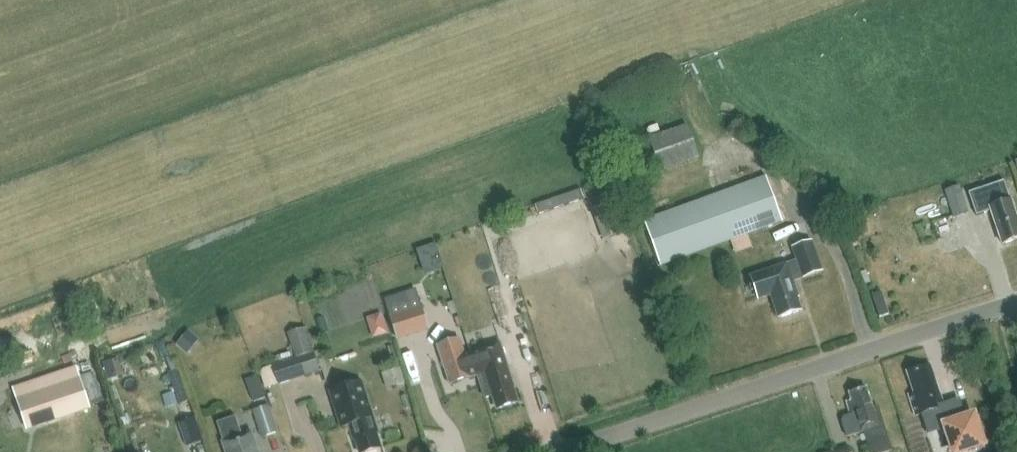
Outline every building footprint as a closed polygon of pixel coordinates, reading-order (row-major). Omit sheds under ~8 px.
[(691,127),(652,141),(663,171),(702,157),(691,127)] [(766,176),(644,221),(661,267),(783,223),(766,176)] [(1006,182),(970,193),(977,214),(992,209),(1003,243),(1016,238),(1016,216),(1006,182)] [(969,212),(961,185),(947,189),(955,216),(969,212)] [(593,210),(604,241),(622,234),(610,203),(593,210)] [(794,247),(799,262),(752,278),(759,299),(772,295),(780,318),(803,310),(798,297),(800,297),(795,282),(823,272),(812,241),(794,247)] [(405,295),(410,310),(390,317),(397,336),(428,326),(421,307),(416,292),(405,295)] [(314,302),(319,322),(341,317),(336,297),(314,302)] [(273,365),(273,366),(279,384),(279,385),(320,372),(306,328),(288,334),(295,358),(273,365)] [(200,341),(189,330),(176,345),(187,355),(200,341)] [(459,339),(438,346),(450,385),(472,378),(464,355),(459,339)] [(500,343),(464,355),(472,378),(478,376),(485,398),(494,395),(499,410),(517,404),(512,389),(515,389),(500,343)] [(103,363),(109,380),(123,376),(118,359),(103,363)] [(14,388),(28,428),(89,407),(75,367),(14,388)] [(933,373),(928,374),(925,367),(907,372),(914,394),(909,395),(916,416),(921,414),(927,433),(943,428),(947,430),(954,451),(962,451),(983,445),(974,417),(965,420),(958,400),(943,405),(933,373)] [(405,384),(400,368),(392,370),(397,386),(405,384)] [(96,371),(83,376),(93,402),(106,397),(96,371)] [(348,424),(352,438),(355,438),(359,451),(363,451),(380,447),(375,433),(378,432),(362,380),(330,390),(341,426),(348,424)] [(254,403),(266,398),(261,387),(250,392),(254,403)] [(871,451),(889,451),(893,451),(879,407),(874,409),(868,388),(851,393),(853,401),(848,402),(852,415),(845,418),(843,421),(848,437),(865,432),(871,451)] [(173,393),(163,397),(167,408),(177,404),(173,393)] [(278,432),(269,406),(254,411),(262,437),(278,432)] [(224,442),(223,442),(226,451),(259,451),(252,433),(243,436),(236,417),(218,423),(224,442)] [(196,418),(180,423),(187,446),(203,441),(196,418)] [(996,447),(997,451),(1014,451),(1012,443),(996,447)]
